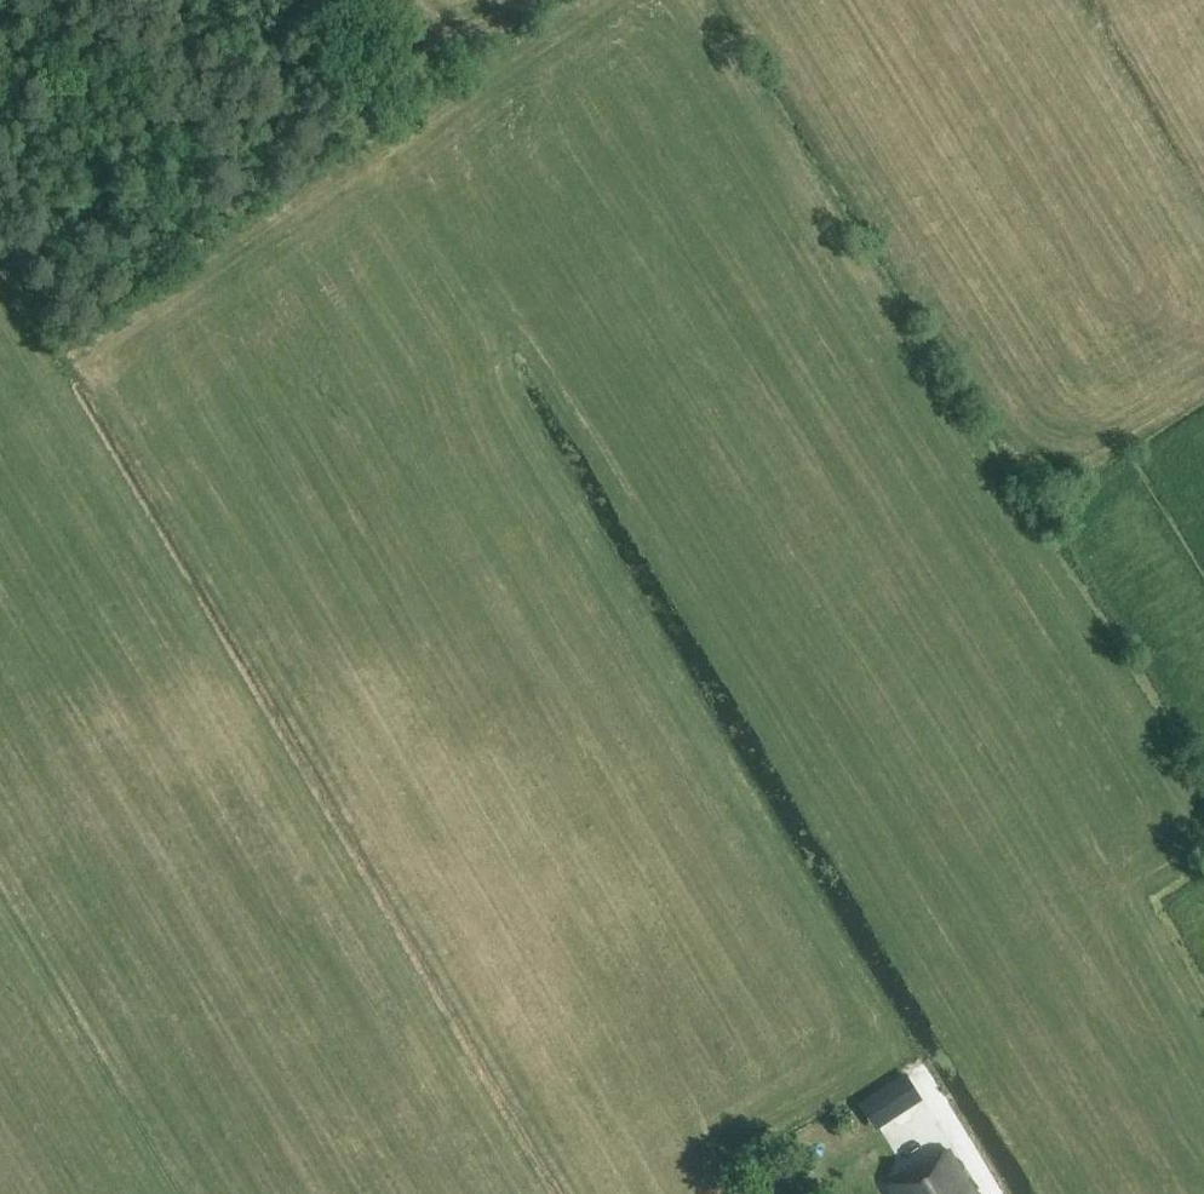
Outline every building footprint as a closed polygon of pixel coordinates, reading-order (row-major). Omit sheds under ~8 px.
[(906,1077),(881,1091),(894,1114),(919,1100),(906,1077)] [(950,1150),(887,1187),(891,1193),(977,1193),(950,1150)]
